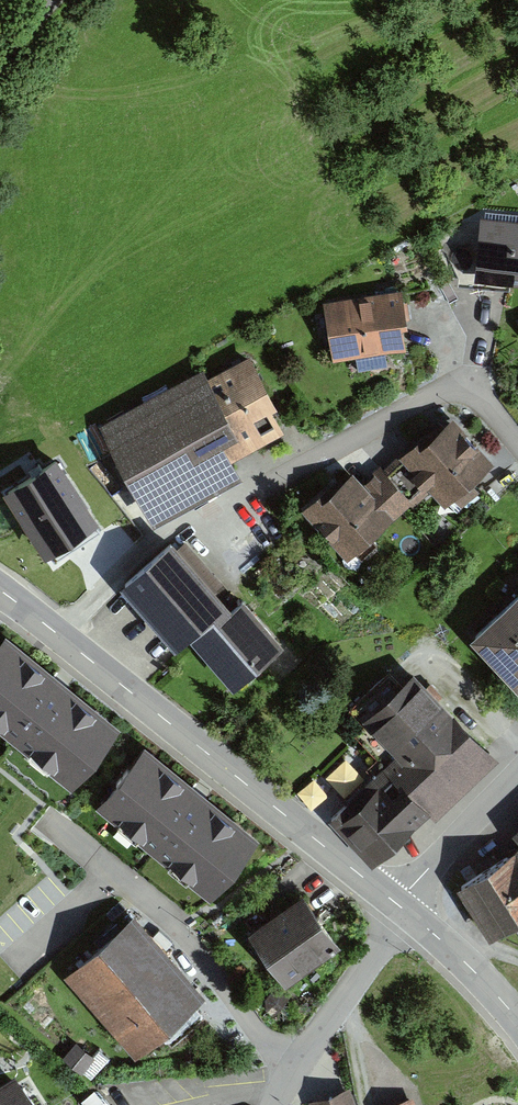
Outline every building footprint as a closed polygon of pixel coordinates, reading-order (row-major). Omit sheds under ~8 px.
[(481,219),(475,280),(517,284),(517,223),(481,219)] [(407,344),(402,317),(407,316),(402,285),(322,299),(333,358),(407,344)] [(250,353),(209,376),(204,367),(99,424),(153,523),(242,475),(233,457),(284,429),(272,405),(277,402),(250,353)] [(346,472),(299,509),(340,560),(427,491),(438,505),(488,465),(448,414),(357,486),(346,472)] [(92,505),(60,468),(15,505),(46,543),(92,505)] [(244,595),(232,605),(173,537),(146,561),(120,584),(175,647),(188,635),(233,686),(234,686),(255,667),(284,642),(244,595)] [(469,636),(517,687),(517,590),(469,636)] [(0,637),(0,726),(71,782),(120,721),(5,630),(0,637)] [(373,788),(335,823),(370,859),(407,824),(426,806),(488,748),(410,665),(359,714),(402,760),(391,771),(373,788)] [(95,802),(210,893),(259,833),(144,741),(95,802)] [(454,888),(483,935),(517,914),(517,849),(454,888)] [(333,942),(301,894),(242,933),(274,981),(333,942)] [(199,995),(132,916),(65,972),(133,1051),(199,995)] [(82,1072),(96,1055),(76,1039),(63,1056),(82,1072)] [(0,1083),(0,1104),(35,1104),(15,1074),(0,1083)] [(90,1104),(111,1104),(97,1089),(85,1099),(90,1104)] [(342,1089),(306,1104),(307,1104),(348,1104),(342,1089)] [(414,1096),(384,1104),(417,1104),(414,1096)]
